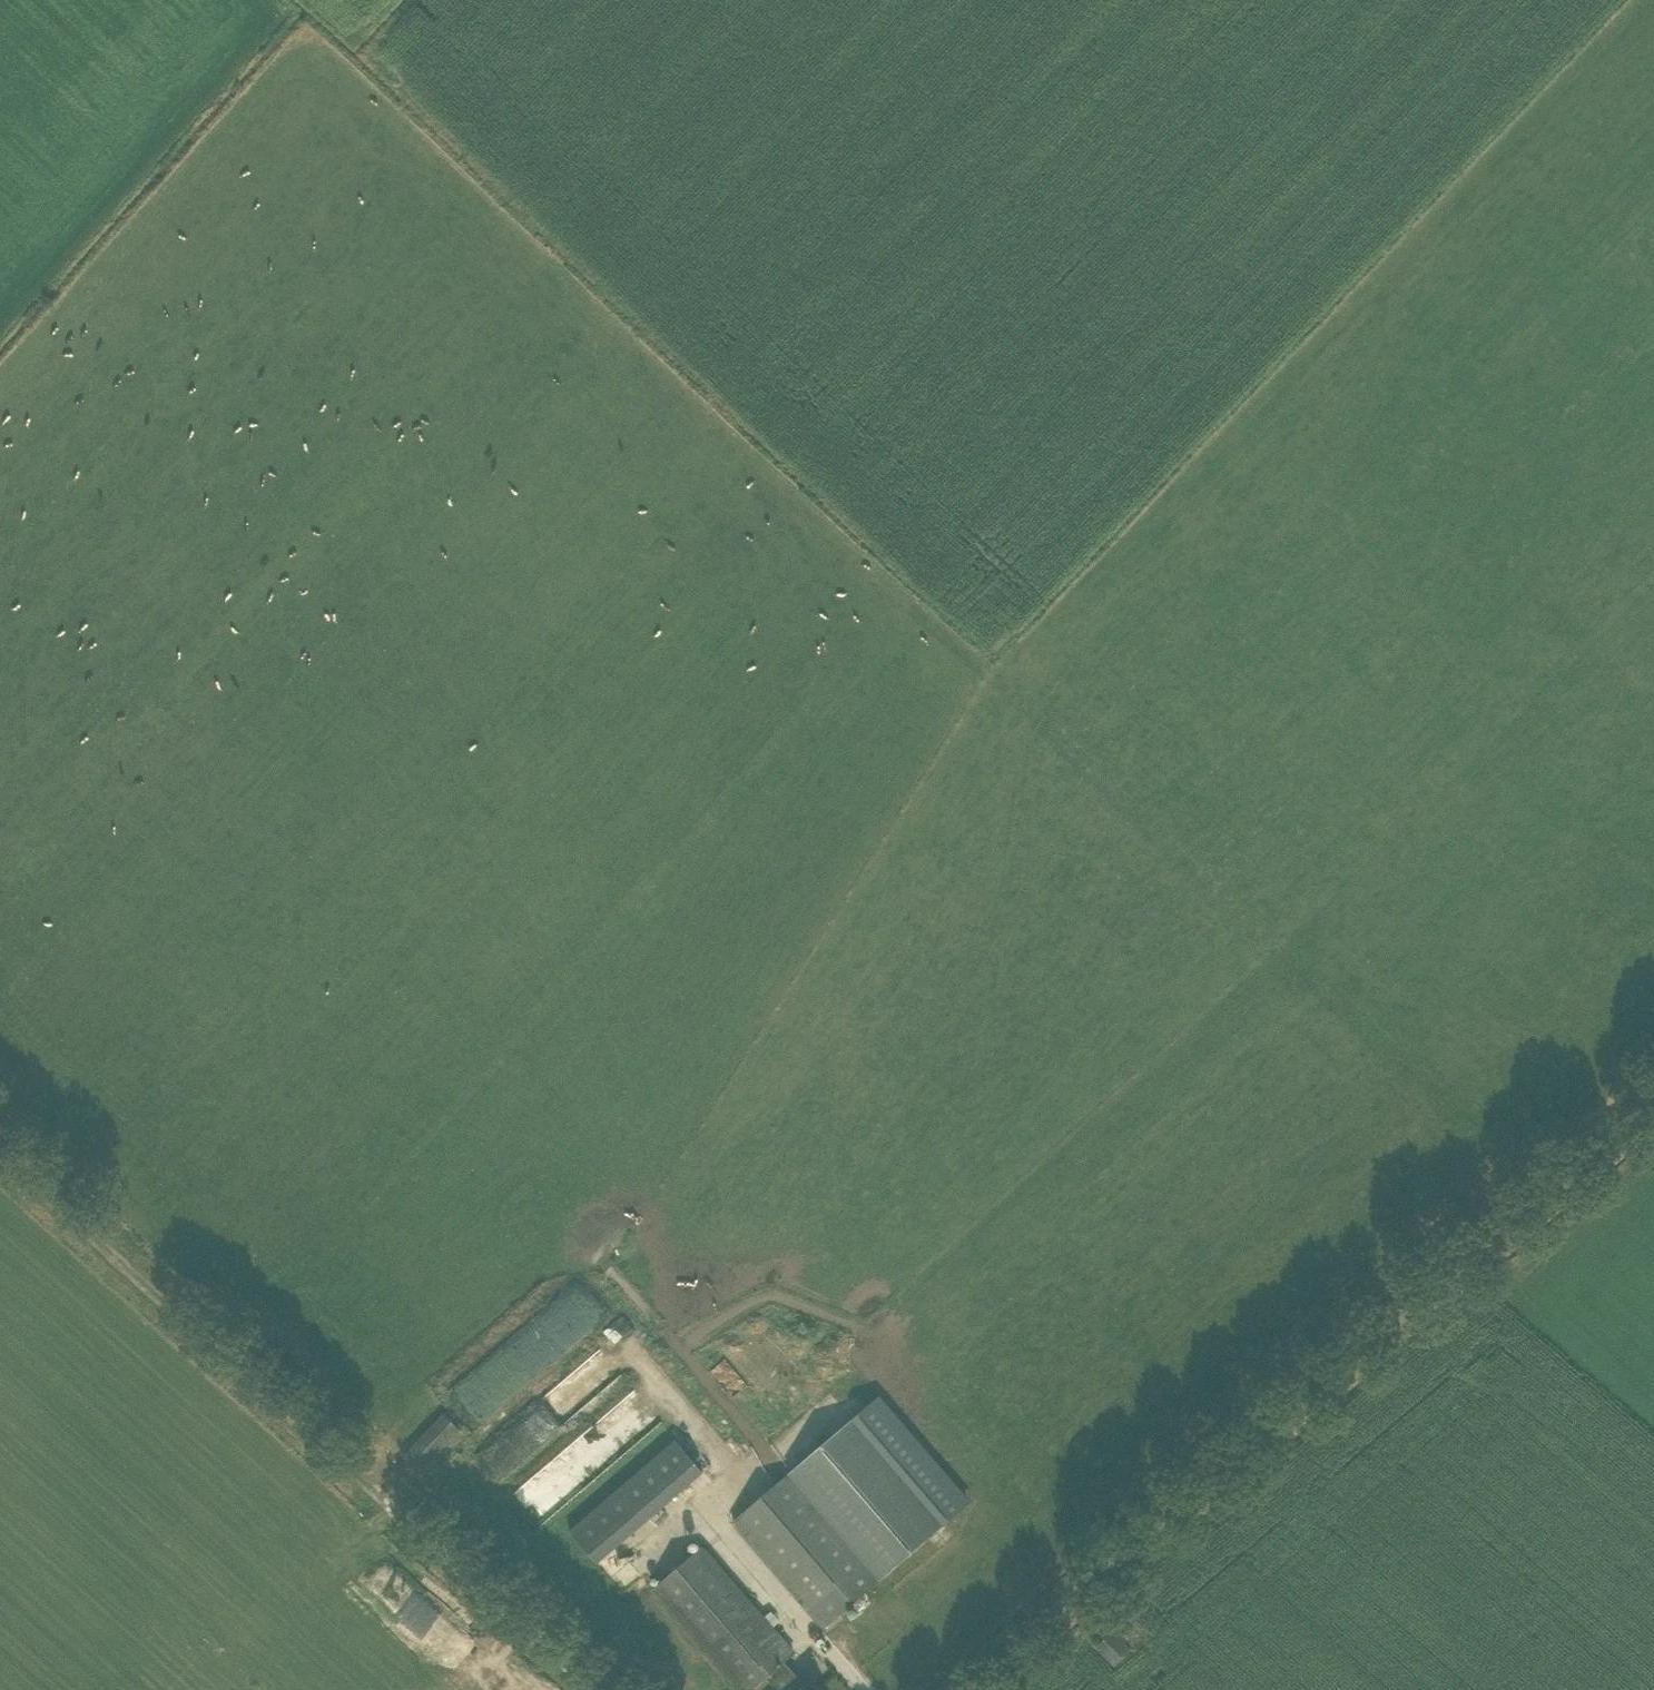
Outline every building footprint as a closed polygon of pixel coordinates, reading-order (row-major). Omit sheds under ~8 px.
[(501,1490),(588,1419),(581,1410),(629,1371),(609,1347),(474,1457),(501,1490)] [(611,1437),(661,1420),(651,1391),(600,1408),(611,1437)] [(406,1454),(423,1470),(461,1431),(443,1414),(406,1454)] [(854,1420),(792,1472),(883,1577),(944,1525),(854,1420)] [(597,1563),(704,1471),(677,1440),(570,1532),(597,1563)] [(825,1627),(883,1577),(792,1472),(734,1522),(825,1627)] [(785,1661),(794,1653),(703,1547),(654,1589),(741,1689),(751,1689),(766,1677),(785,1661)] [(427,1639),(448,1616),(419,1590),(398,1613),(427,1639)] [(1132,1650),(1128,1646),(1112,1631),(1097,1647),(1116,1666),(1132,1650)] [(785,1661),(766,1677),(777,1689),(818,1689),(806,1676),(802,1680),(785,1661)]
